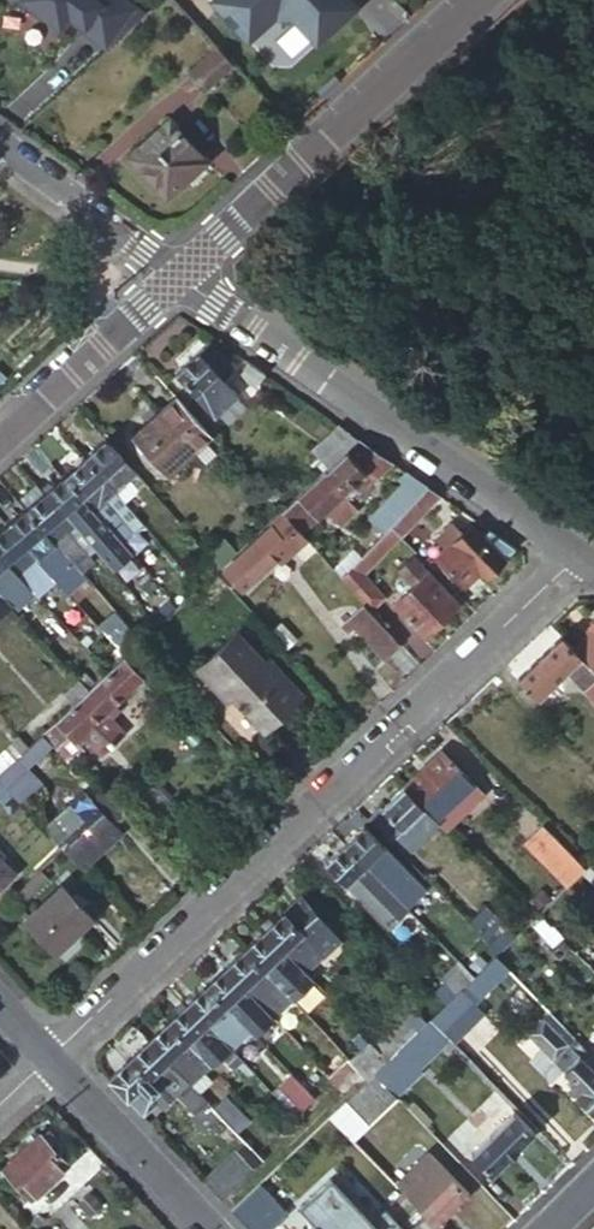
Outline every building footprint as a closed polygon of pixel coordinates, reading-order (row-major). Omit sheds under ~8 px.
[(38,3),(35,7),(58,24),(65,15),(67,11),(83,23),(100,0),(34,0),(38,3)] [(65,15),(109,47),(130,20),(103,0),(100,0),(83,23),(67,11),(65,15)] [(219,4),(253,41),(293,5),(300,12),(294,16),(319,43),(356,8),(349,0),(223,0),(219,4)] [(202,92),(234,64),(219,47),(187,75),(202,92)] [(203,160),(171,124),(131,161),(164,197),(203,160)] [(233,369),(210,342),(175,374),(212,416),(235,396),(221,380),(233,369)] [(265,375),(248,363),(239,377),(256,389),(265,375)] [(211,437),(176,399),(134,437),(167,475),(211,437)] [(314,451),(329,468),(356,442),(340,427),(314,451)] [(137,473),(106,439),(85,457),(115,492),(137,473)] [(299,532),(300,534),(325,512),(342,526),(360,510),(348,500),(354,494),(348,490),(364,475),(373,482),(393,464),(358,440),(356,442),(329,468),(280,513),(299,532)] [(115,492),(85,457),(64,475),(122,540),(142,521),(115,492)] [(404,486),(412,478),(407,474),(400,482),(404,486)] [(122,540),(64,475),(45,492),(76,526),(115,570),(133,553),(122,540)] [(354,494),(357,497),(373,482),(364,475),(348,490),(354,494)] [(391,526),(427,488),(412,478),(404,486),(370,524),(382,536),(391,526)] [(45,492),(37,483),(20,498),(28,506),(25,508),(57,543),(72,530),(76,526),(45,492)] [(439,497),(427,488),(391,526),(401,536),(439,497)] [(57,543),(25,508),(7,524),(59,581),(70,593),(88,577),(82,571),(57,543)] [(299,532),(280,513),(265,526),(269,530),(223,573),(242,593),(290,549),(295,555),(307,542),(300,534),(299,532)] [(445,549),(463,533),(454,522),(434,539),(445,549)] [(7,524),(0,530),(0,556),(37,597),(40,600),(59,581),(7,524)] [(513,549),(489,532),(483,538),(472,525),(463,533),(445,549),(437,557),(463,586),(481,571),(487,577),(504,561),(502,558),(513,549)] [(401,536),(391,526),(382,536),(347,573),(341,579),(370,611),(371,612),(385,598),(363,575),(401,536)] [(72,530),(57,543),(82,571),(96,558),(72,530)] [(208,554),(221,568),(237,553),(224,539),(208,554)] [(19,614),(37,597),(0,556),(0,594),(14,609),(19,614)] [(459,603),(419,561),(404,576),(413,586),(393,604),(423,636),(459,603)] [(341,579),(347,573),(340,566),(335,572),(341,579)] [(14,609),(0,594),(0,621),(14,609)] [(100,626),(117,645),(134,629),(117,610),(100,626)] [(370,611),(356,624),(386,657),(400,644),(371,612),(370,611)] [(152,631),(157,627),(153,621),(148,626),(152,631)] [(588,627),(591,630),(573,648),(593,670),(593,622),(588,627)] [(140,643),(152,631),(148,626),(135,638),(140,643)] [(224,686),(234,698),(264,730),(298,699),(238,634),(197,670),(218,693),(224,686)] [(561,636),(518,678),(538,699),(567,673),(593,702),(593,670),(573,648),(561,636)] [(172,681),(138,644),(126,655),(94,686),(88,691),(41,734),(52,746),(68,763),(82,751),(85,753),(90,748),(99,758),(124,736),(105,715),(143,681),(156,695),(172,681)] [(88,691),(94,686),(83,674),(78,680),(88,691)] [(180,690),(172,681),(156,695),(164,704),(180,690)] [(228,704),(234,698),(224,686),(218,693),(228,704)] [(41,734),(0,772),(0,784),(22,808),(44,787),(27,769),(52,746),(41,734)] [(444,829),(482,793),(442,752),(405,788),(435,820),(437,821),(444,829)] [(410,848),(437,821),(435,820),(405,788),(382,810),(401,829),(395,833),(396,834),(410,848)] [(104,789),(90,802),(113,827),(127,814),(104,789)] [(83,794),(44,831),(63,851),(81,871),(120,835),(113,827),(90,802),(83,794)] [(382,810),(370,822),(388,841),(396,834),(395,833),(401,829),(382,810)] [(362,829),(343,847),(376,881),(387,871),(394,864),(362,829)] [(541,857),(568,886),(584,871),(556,842),(541,857)] [(376,881),(343,847),(325,864),(358,900),(367,890),(376,881)] [(593,882),(593,861),(584,871),(593,882)] [(0,862),(0,888),(13,876),(0,862)] [(387,871),(376,881),(388,894),(399,883),(387,871)] [(388,894),(376,881),(367,890),(379,902),(388,894)] [(93,920),(62,887),(25,921),(55,954),(93,920)] [(300,896),(264,930),(306,974),(342,939),(300,896)] [(498,954),(515,938),(486,908),(469,924),(477,933),(498,954)] [(563,937),(540,913),(533,920),(532,921),(555,945),(563,937)] [(306,974),(264,930),(245,949),(278,983),(288,994),(307,976),(306,974)] [(496,956),(498,954),(477,933),(463,947),(484,968),(496,956)] [(278,983),(245,949),(226,967),(259,1002),(278,983)] [(471,980),(461,990),(475,1003),(509,970),(496,956),(484,968),(477,975),(471,980)] [(446,968),(453,976),(461,970),(453,961),(446,968)] [(259,1002),(226,967),(207,985),(240,1020),(259,1002)] [(471,980),(477,975),(472,969),(466,975),(471,980)] [(461,990),(471,980),(466,975),(461,970),(453,976),(445,984),(452,991),(441,1001),(445,1005),(461,990)] [(278,983),(259,1002),(271,1015),(290,996),(288,994),(278,983)] [(240,1020),(207,985),(186,1005),(229,1050),(249,1030),(240,1020)] [(452,1042),(455,1045),(485,1014),(475,1003),(461,990),(445,1005),(431,1019),(452,1042)] [(441,1001),(438,998),(424,1012),(431,1019),(445,1005),(441,1001)] [(167,1023),(208,1066),(220,1054),(234,1069),(241,1063),(229,1050),(186,1005),(167,1023)] [(575,1038),(549,1012),(544,1017),(569,1044),(575,1038)] [(575,1038),(569,1044),(544,1017),(527,1034),(542,1049),(564,1071),(576,1084),(569,1090),(593,1116),(593,1115),(593,1058),(575,1038)] [(407,1084),(452,1042),(431,1019),(412,1037),(398,1051),(393,1056),(388,1061),(387,1062),(407,1084)] [(398,1051),(412,1037),(396,1020),(381,1034),(398,1051)] [(201,1072),(208,1066),(167,1023),(149,1041),(189,1084),(199,1094),(211,1082),(201,1072)] [(107,1081),(143,1118),(155,1105),(161,1112),(176,1097),(189,1084),(149,1041),(107,1081)] [(360,1070),(369,1080),(375,1074),(387,1062),(388,1061),(381,1053),(375,1047),(368,1041),(349,1059),(350,1060),(360,1070)] [(380,1042),(375,1047),(381,1053),(386,1048),(380,1042)] [(381,1053),(388,1061),(393,1056),(386,1048),(381,1053)] [(551,1083),(564,1071),(542,1049),(529,1060),(551,1083)] [(324,1076),(307,1057),(297,1068),(314,1086),(324,1076)] [(350,1060),(331,1078),(336,1083),(341,1089),(360,1070),(350,1060)] [(387,1062),(375,1074),(395,1095),(407,1084),(387,1062)] [(312,1097),(288,1072),(276,1084),(300,1109),(312,1097)] [(367,1126),(398,1097),(395,1095),(375,1074),(369,1080),(345,1103),(367,1126)] [(189,1084),(176,1097),(194,1116),(207,1103),(199,1094),(189,1084)] [(210,1106),(234,1131),(246,1118),(222,1093),(210,1106)] [(535,1133),(502,1099),(486,1115),(497,1127),(470,1153),(491,1175),(535,1133)] [(289,1125),(295,1131),(301,1126),(296,1120),(289,1125)] [(58,1140),(47,1129),(3,1171),(31,1201),(67,1166),(50,1147),(58,1140)] [(203,1181),(221,1200),(251,1171),(234,1153),(203,1181)] [(429,1153),(397,1184),(425,1213),(438,1227),(470,1195),(429,1153)] [(332,1207),(310,1228),(353,1228),(332,1207)] [(438,1227),(425,1213),(409,1228),(440,1228),(438,1227)]
